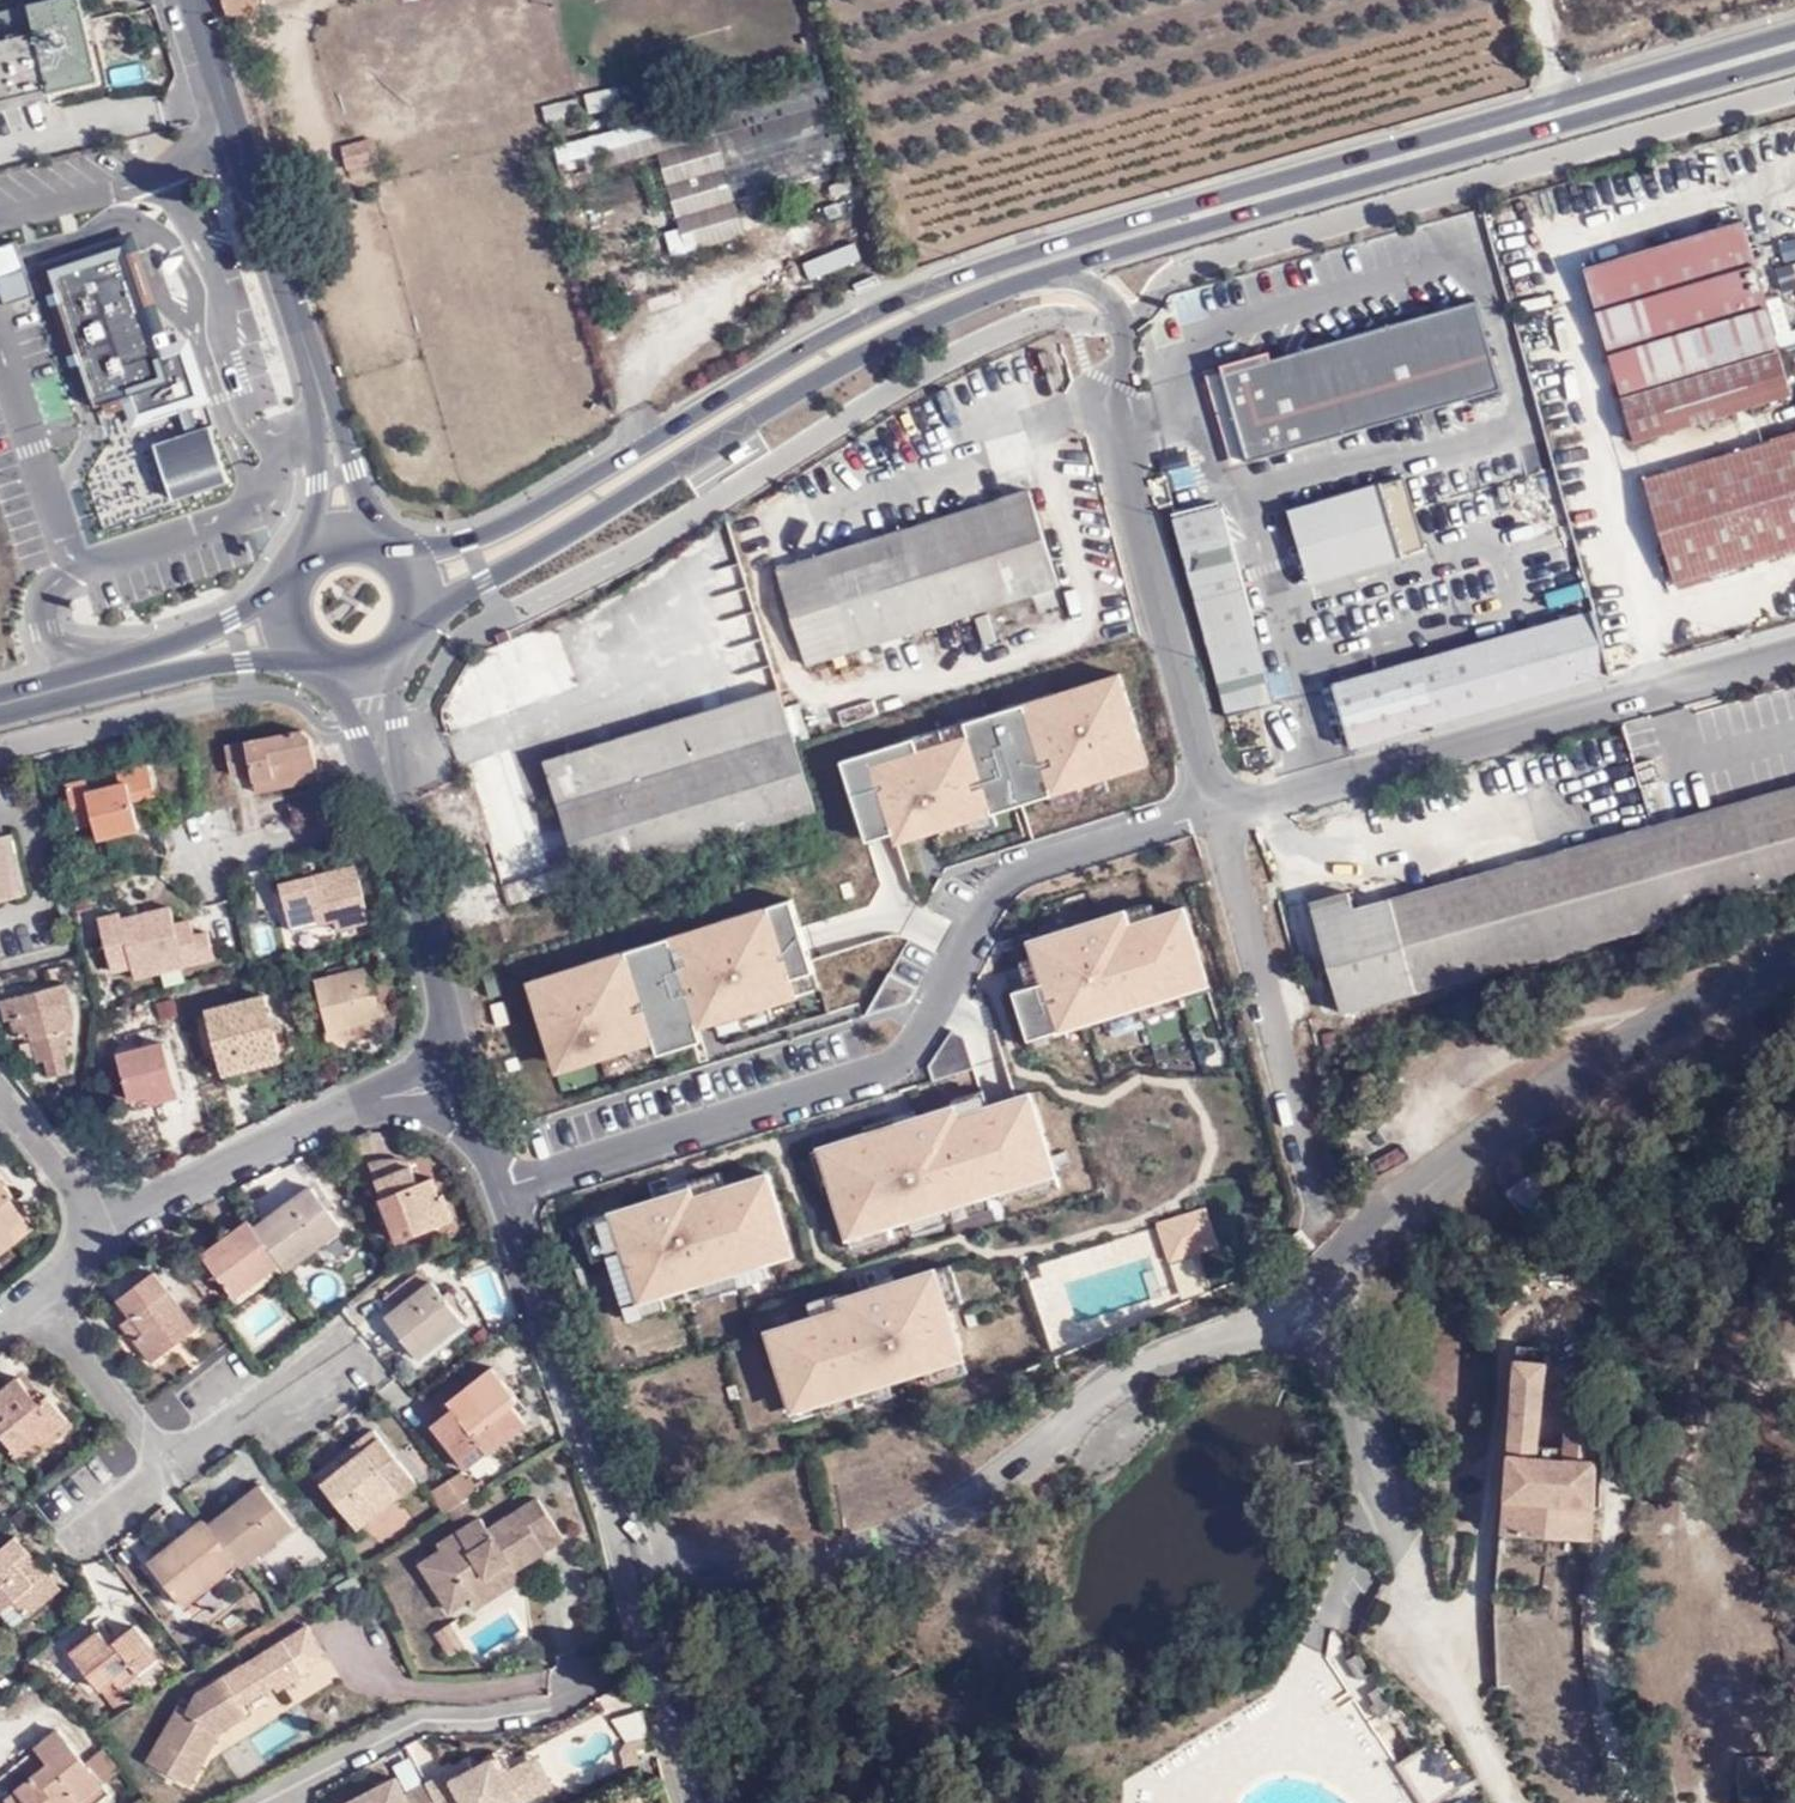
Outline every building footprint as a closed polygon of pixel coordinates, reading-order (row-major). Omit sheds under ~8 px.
[(96,80),(86,39),(77,0),(47,0),(0,11),(0,103),(96,80)] [(260,5),(258,0),(220,0),(225,17),(260,5)] [(844,165),(817,72),(551,149),(599,309),(677,285),(670,255),(742,233),(732,200),(844,165)] [(376,136),(341,146),(350,174),(384,166),(376,136)] [(1793,394),(1741,221),(1583,267),(1635,441),(1793,394)] [(1780,243),(1785,262),(1794,260),(1794,238),(1780,243)] [(0,252),(0,275),(8,300),(35,291),(21,245),(0,252)] [(134,246),(49,272),(100,418),(105,447),(100,457),(93,466),(85,479),(103,543),(215,502),(232,495),(237,477),(234,465),(205,407),(216,404),(189,339),(172,346),(134,246)] [(1246,461),(1501,388),(1475,300),(1221,372),(1226,388),(1238,430),(1246,461)] [(1227,434),(1238,430),(1226,388),(1215,391),(1227,434)] [(1645,479),(1676,584),(1794,548),(1794,434),(1645,479)] [(1400,553),(1381,484),(1291,510),(1311,580),(1400,553)] [(1058,589),(1029,494),(775,572),(804,666),(1058,589)] [(1237,740),(1266,770),(1268,770),(1291,764),(1219,505),(1175,517),(1237,740)] [(1609,674),(1592,609),(1302,692),(1321,756),(1609,674)] [(495,644),(509,640),(506,631),(492,636),(495,644)] [(913,738),(839,761),(860,826),(886,818),(890,833),(894,844),(937,831),(991,814),(1049,796),(1102,779),(1120,774),(1117,763),(1112,747),(1137,739),(1117,675),(1035,700),(1039,713),(1016,720),(1012,707),(938,730),(942,743),(917,751),(913,738)] [(815,811),(778,689),(544,760),(574,864),(579,882),(815,811)] [(1035,700),(1012,707),(1016,720),(1039,713),(1035,700)] [(252,769),(254,779),(315,768),(309,733),(303,729),(225,743),(231,773),(252,769)] [(942,743),(938,730),(913,738),(917,751),(942,743)] [(1112,747),(1117,763),(1142,755),(1137,739),(1112,747)] [(89,810),(91,817),(96,837),(138,828),(132,799),(157,794),(150,764),(118,770),(120,783),(91,790),(88,778),(67,783),(74,813),(89,810)] [(315,768),(254,779),(256,790),(317,778),(315,768)] [(1102,779),(1049,796),(1052,807),(1106,790),(1102,779)] [(1676,919),(1794,886),(1794,787),(1651,827),(1676,919)] [(76,820),(91,817),(89,810),(74,813),(76,820)] [(991,814),(937,831),(941,842),(994,825),(991,814)] [(890,833),(886,818),(860,826),(864,841),(890,833)] [(1344,1012),(1676,919),(1651,827),(1355,909),(1349,891),(1314,901),(1344,1012)] [(1,837),(0,837),(0,901),(15,898),(1,837)] [(369,916),(356,860),(279,878),(291,927),(335,917),(336,924),(369,916)] [(500,886),(506,906),(579,882),(574,864),(500,886)] [(97,906),(94,889),(74,894),(79,911),(97,906)] [(589,962),(526,982),(542,1031),(552,1028),(561,1057),(592,1048),(596,1059),(596,1060),(626,1051),(696,1029),(714,1023),(766,1007),(795,998),(794,994),(789,979),(811,972),(789,900),(752,911),(756,924),(726,933),(722,921),(641,946),(645,959),(593,975),(589,962)] [(1153,920),(1149,905),(1122,913),(1127,928),(1153,920)] [(183,953),(187,964),(218,955),(210,930),(197,933),(193,920),(177,923),(172,906),(124,918),(123,914),(101,919),(114,971),(135,965),(183,953)] [(752,911),(722,921),(726,933),(756,924),(752,911)] [(1122,913),(1029,942),(1033,958),(1041,983),(1026,988),(1011,992),(1023,1030),(1043,1024),(1046,1034),(1064,1029),(1101,1017),(1177,994),(1173,978),(1198,970),(1200,970),(1181,911),(1153,920),(1127,928),(1122,913)] [(641,946),(589,962),(593,975),(645,959),(641,946)] [(137,978),(187,964),(183,953),(135,965),(137,978)] [(1041,983),(1033,958),(1018,962),(1026,988),(1041,983)] [(328,1031),(325,1032),(329,1050),(379,1038),(386,1028),(378,991),(374,978),(371,966),(316,980),(328,1031)] [(1177,994),(1101,1017),(1105,1032),(1182,1007),(1179,1000),(1205,991),(1198,970),(1173,978),(1177,994)] [(789,979),(794,994),(816,987),(811,972),(789,979)] [(915,988),(887,973),(862,1017),(907,1004),(915,988)] [(494,974),(482,977),(487,999),(500,996),(494,974)] [(388,975),(374,978),(378,991),(388,989),(391,989),(388,975)] [(75,1011),(69,985),(3,1000),(7,1020),(12,1018),(16,1034),(31,1032),(38,1061),(46,1061),(48,1077),(69,1072),(67,1056),(70,1054),(66,1030),(75,1029),(75,1011)] [(378,991),(386,1028),(394,1027),(392,1019),(395,1018),(388,989),(378,991)] [(222,1068),(280,1054),(275,1030),(271,1016),(266,995),(207,1010),(222,1068)] [(501,1002),(488,1005),(494,1028),(507,1024),(501,1002)] [(766,1007),(714,1023),(718,1036),(770,1020),(766,1007)] [(271,1016),(275,1030),(284,1029),(282,1015),(271,1016)] [(1043,1024),(1023,1030),(1029,1050),(1066,1038),(1064,1029),(1046,1034),(1043,1024)] [(696,1029),(626,1051),(629,1062),(656,1054),(656,1055),(700,1042),(696,1029)] [(962,1037),(950,1030),(926,1067),(930,1082),(972,1070),(962,1037)] [(329,1050),(325,1032),(308,1038),(312,1054),(329,1050)] [(181,1104),(165,1043),(121,1054),(134,1107),(155,1102),(157,1110),(181,1104)] [(561,1057),(564,1069),(596,1059),(592,1048),(561,1057)] [(283,1063),(280,1054),(222,1068),(224,1078),(283,1063)] [(952,1119),(1028,1095),(1023,1080),(946,1104),(948,1109),(949,1109),(952,1119)] [(893,1126),(891,1121),(861,1130),(863,1136),(823,1148),(836,1188),(830,1189),(843,1231),(864,1224),(866,1232),(883,1226),(901,1221),(984,1195),(996,1191),(1038,1178),(1026,1140),(1040,1135),(1028,1095),(952,1119),(949,1109),(948,1109),(893,1126)] [(1038,1178),(996,1191),(1001,1205),(1057,1188),(1040,1135),(1026,1140),(1038,1178)] [(836,1188),(823,1148),(808,1153),(821,1192),(830,1189),(836,1188)] [(417,1185),(407,1160),(389,1159),(369,1163),(398,1241),(453,1219),(443,1194),(439,1195),(433,1179),(417,1185)] [(689,1189),(593,1219),(605,1258),(618,1299),(639,1293),(641,1301),(659,1295),(695,1284),(762,1263),(773,1260),(769,1248),(760,1220),(778,1214),(766,1175),(722,1189),(718,1174),(687,1183),(689,1189)] [(28,1220),(11,1199),(15,1196),(0,1177),(0,1243),(28,1220)] [(1528,1223),(1550,1205),(1529,1177),(1506,1195),(1528,1223)] [(280,1263),(285,1270),(341,1228),(311,1188),(256,1230),(280,1263)] [(984,1195),(901,1221),(905,1235),(989,1209),(984,1195)] [(1203,1208),(1153,1224),(1166,1264),(1215,1248),(1203,1208)] [(760,1220),(769,1248),(787,1243),(778,1214),(760,1220)] [(605,1258),(593,1219),(578,1224),(591,1262),(605,1258)] [(0,1243),(0,1255),(34,1228),(28,1220),(0,1243)] [(280,1263),(256,1230),(250,1221),(204,1256),(234,1297),(280,1263)] [(864,1224),(843,1231),(850,1252),(887,1240),(883,1226),(866,1232),(864,1224)] [(762,1263),(695,1284),(700,1300),(767,1279),(762,1263)] [(932,1271),(944,1309),(960,1304),(948,1266),(932,1271)] [(810,1318),(765,1332),(778,1373),(796,1367),(804,1394),(808,1406),(819,1403),(885,1382),(922,1370),(939,1365),(937,1358),(957,1352),(944,1309),(932,1271),(837,1300),(840,1309),(810,1318)] [(143,1332),(134,1341),(152,1363),(197,1328),(155,1273),(119,1301),(131,1317),(143,1332)] [(461,1324),(432,1285),(388,1319),(418,1358),(461,1324)] [(639,1293),(618,1299),(625,1323),(664,1311),(659,1295),(641,1301),(639,1293)] [(837,1300),(835,1294),(806,1304),(810,1318),(840,1309),(837,1300)] [(122,1325),(134,1341),(143,1332),(131,1317),(122,1325)] [(1501,1531),(1590,1540),(1599,1421),(1596,1420),(1599,1368),(1541,1363),(1542,1348),(1518,1346),(1501,1531)] [(939,1365),(922,1370),(927,1386),(965,1375),(957,1352),(937,1358),(939,1365)] [(428,1421),(459,1461),(479,1443),(488,1456),(526,1424),(512,1406),(519,1400),(493,1366),(428,1421)] [(778,1373),(786,1400),(804,1394),(796,1367),(778,1373)] [(20,1378),(0,1394),(0,1431),(21,1458),(46,1439),(50,1443),(72,1425),(48,1397),(41,1404),(20,1378)] [(885,1382),(819,1403),(824,1418),(890,1397),(885,1382)] [(397,1490),(402,1497),(418,1484),(375,1429),(362,1439),(366,1445),(347,1459),(344,1453),(317,1474),(353,1522),(397,1490)] [(366,1445),(362,1439),(344,1453),(347,1459),(366,1445)] [(467,1501),(478,1494),(468,1478),(465,1480),(460,1473),(447,1482),(464,1503),(467,1501)] [(464,1503),(447,1482),(430,1492),(444,1515),(447,1514),(464,1503)] [(236,1561),(241,1568),(293,1528),(263,1486),(209,1527),(236,1561)] [(359,1530),(402,1497),(397,1490),(353,1522),(359,1530)] [(511,1564),(517,1573),(567,1541),(542,1500),(513,1519),(517,1529),(499,1541),(493,1531),(486,1521),(441,1549),(445,1554),(425,1567),(454,1613),(471,1602),(495,1587),(489,1578),(511,1564)] [(475,1512),(467,1501),(464,1503),(447,1514),(454,1525),(475,1512)] [(517,1529),(513,1519),(493,1531),(499,1541),(517,1529)] [(236,1561),(209,1527),(205,1521),(151,1563),(182,1603),(236,1561)] [(47,1575),(32,1586),(16,1565),(30,1553),(17,1536),(0,1550),(0,1613),(16,1600),(28,1616),(60,1589),(47,1575)] [(32,1586),(47,1575),(30,1553),(16,1565),(32,1586)] [(524,1582),(517,1573),(511,1564),(489,1578),(495,1587),(471,1602),(478,1612),(524,1582)] [(1517,1582),(1518,1565),(1507,1564),(1505,1580),(1517,1582)] [(463,1650),(449,1626),(436,1634),(450,1658),(463,1650)] [(116,1681),(120,1688),(158,1658),(136,1627),(111,1647),(99,1631),(71,1653),(102,1692),(103,1691),(116,1681)] [(288,1643),(307,1676),(332,1661),(312,1628),(288,1643)] [(280,1692),(307,1676),(288,1643),(260,1660),(276,1687),(280,1692)] [(267,1693),(276,1687),(260,1660),(250,1667),(267,1693)] [(245,1705),(267,1693),(250,1667),(202,1697),(194,1710),(191,1714),(186,1710),(184,1711),(151,1762),(191,1788),(221,1740),(215,1736),(219,1731),(225,1734),(253,1717),(245,1705)] [(133,1706),(120,1688),(116,1681),(103,1691),(120,1716),(133,1706)] [(221,1740),(225,1734),(219,1731),(215,1736),(221,1740)] [(84,1763),(59,1732),(0,1781),(0,1788),(11,1802),(85,1802),(104,1788),(84,1763)] [(1237,1747),(1228,1733),(1208,1746),(1215,1759),(1237,1747)] [(1441,1735),(1397,1763),(1423,1802),(1436,1802),(1471,1781),(1441,1735)] [(102,1749),(84,1763),(104,1788),(119,1774),(102,1749)] [(1740,1802),(1794,1802),(1794,1755),(1738,1757),(1740,1802)] [(537,1758),(503,1776),(495,1760),(475,1770),(470,1760),(426,1784),(426,1785),(436,1802),(520,1802),(552,1786),(537,1758)] [(426,1785),(408,1794),(399,1776),(348,1802),(436,1802),(426,1785)]
